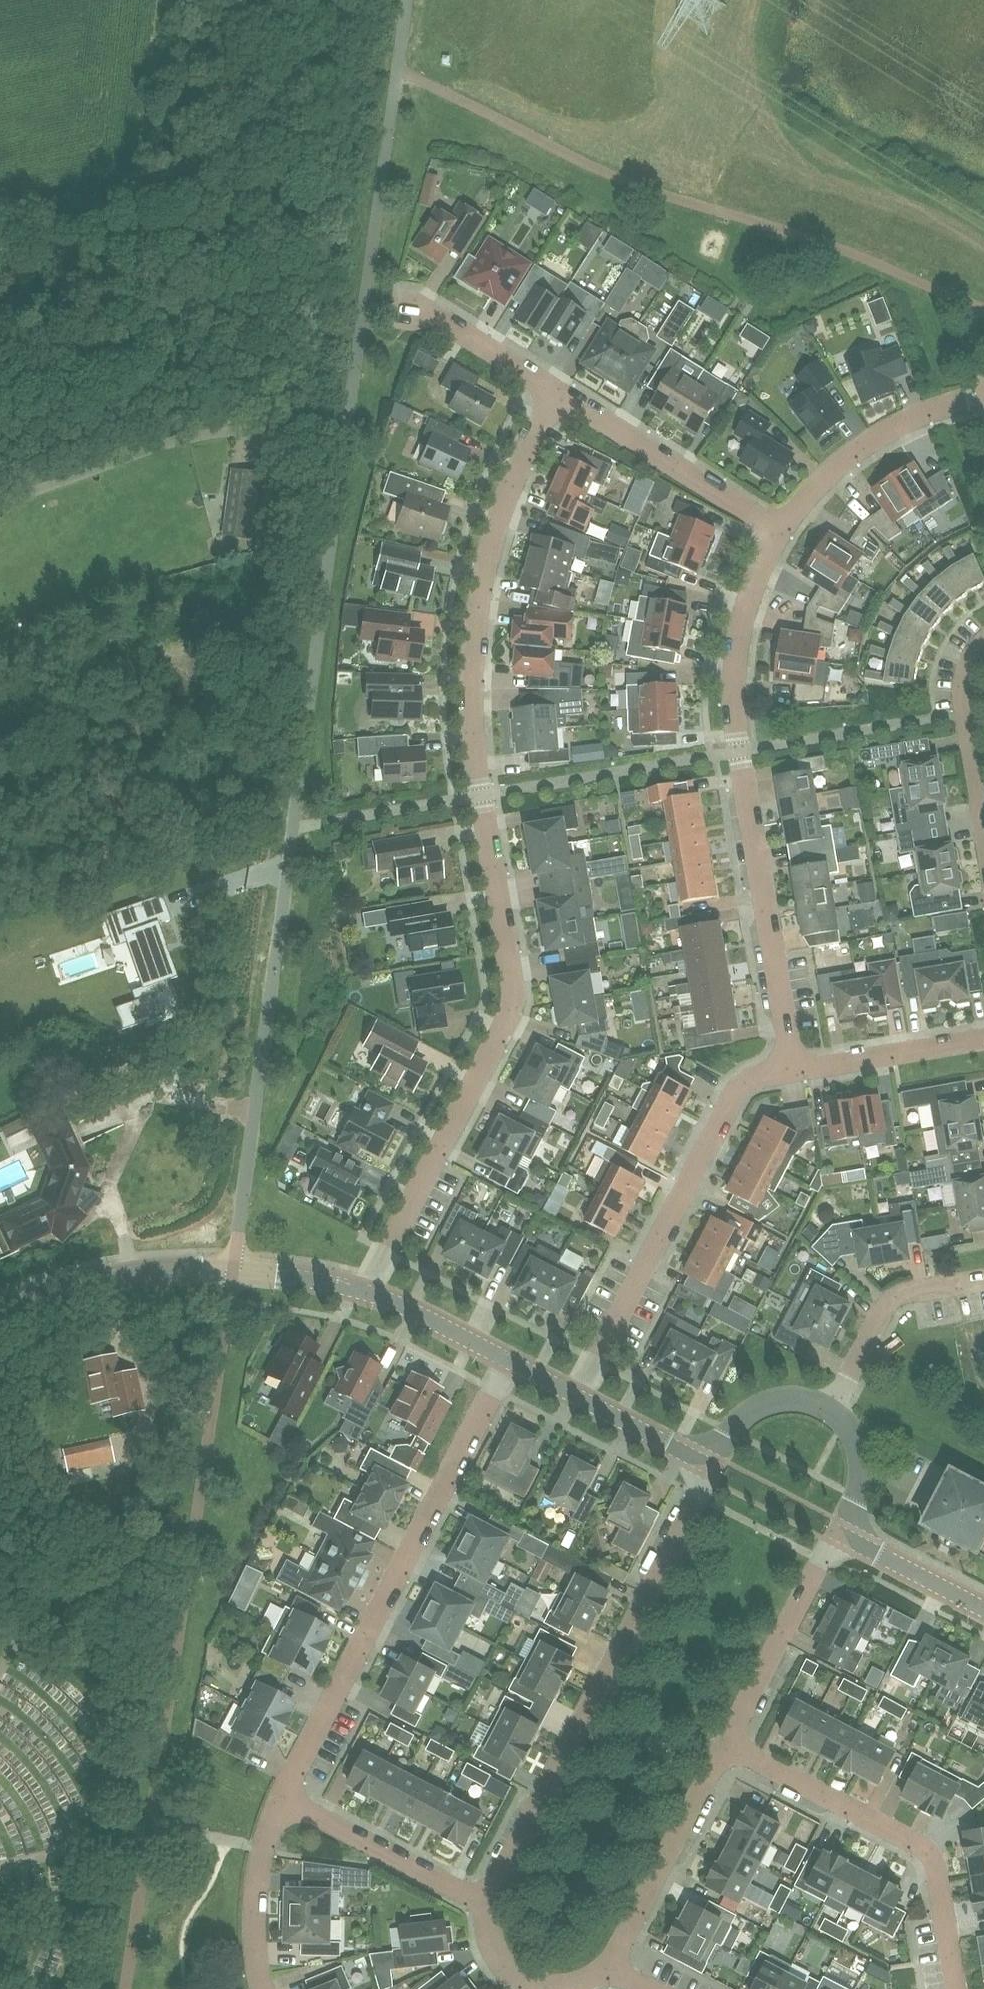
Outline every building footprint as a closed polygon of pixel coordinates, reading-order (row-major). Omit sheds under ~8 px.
[(427,175),(423,189),(434,192),(438,178),(427,175)] [(552,208),(556,201),(535,189),(531,196),(552,208)] [(485,219),(461,204),(452,219),(437,210),(415,246),(440,262),(449,248),(461,256),(485,219)] [(505,302),(528,265),(501,248),(496,256),(486,250),(467,279),(472,282),(467,290),(481,298),(486,290),(505,302)] [(629,298),(641,279),(632,273),(643,257),(643,256),(644,255),(639,252),(638,254),(628,270),(616,289),(629,298)] [(632,273),(641,279),(653,261),(644,255),(643,256),(643,257),(632,273)] [(559,301),(547,294),(557,278),(535,265),(523,285),(533,291),(516,319),(519,320),(520,325),(527,329),(531,328),(540,334),(562,298),(561,298),(559,301)] [(620,313),(629,298),(616,289),(606,304),(587,293),(582,301),(579,299),(574,306),(562,298),(540,334),(542,330),(550,335),(551,340),(558,344),(563,343),(566,345),(584,317),(594,324),(606,304),(620,313)] [(883,298),(875,302),(884,324),(892,321),(883,298)] [(672,345),(694,311),(680,303),(659,337),(672,345)] [(818,326),(814,319),(804,326),(810,337),(816,333),(818,326)] [(606,378),(639,325),(632,320),(623,322),(619,328),(609,321),(584,361),(593,367),(592,370),(606,378)] [(631,391),(656,351),(646,344),(649,339),(647,329),(639,325),(606,378),(620,387),(622,385),(631,391)] [(763,350),(770,339),(765,335),(758,347),(763,350)] [(877,351),(874,347),(860,353),(860,357),(849,362),(864,403),(895,391),(890,378),(892,374),(897,376),(907,372),(898,348),(881,355),(879,350),(877,351)] [(676,417),(698,383),(705,370),(671,349),(658,371),(669,378),(652,404),(667,414),(669,412),(676,417)] [(829,434),(833,433),(836,429),(836,425),(844,419),(822,390),(833,381),(818,362),(798,377),(807,389),(806,395),(792,405),(818,439),(826,433),(829,434)] [(480,424),(494,400),(473,388),(479,378),(453,363),(440,386),(456,395),(449,407),(480,424)] [(698,383),(676,417),(684,421),(683,423),(698,433),(715,407),(726,413),(733,402),(739,392),(727,384),(705,370),(698,383)] [(739,392),(733,402),(739,406),(745,404),(749,398),(739,392)] [(777,482),(793,457),(763,438),(771,425),(750,412),(736,434),(749,442),(750,448),(742,460),(754,468),(754,472),(762,477),(766,476),(777,482)] [(457,479),(469,451),(454,444),(453,440),(457,431),(430,418),(423,434),(428,437),(417,461),(419,465),(430,470),(434,469),(457,479)] [(613,466),(587,454),(582,465),(567,458),(557,480),(587,493),(592,481),(604,487),(613,466)] [(928,487),(914,465),(906,470),(904,467),(892,475),(914,510),(924,503),(929,505),(934,512),(953,499),(945,477),(928,487)] [(267,541),(275,475),(243,471),(235,537),(267,541)] [(443,534),(446,524),(444,521),(448,509),(440,506),(438,502),(443,490),(390,472),(382,493),(403,500),(405,504),(397,525),(401,527),(402,531),(416,536),(419,533),(437,539),(439,535),(443,534)] [(889,541),(902,533),(895,522),(914,510),(892,475),(880,483),(881,486),(874,491),(888,513),(872,524),(889,541)] [(608,503),(587,493),(557,480),(548,502),(559,507),(554,518),(584,532),(593,511),(602,515),(608,503)] [(673,538),(711,553),(716,540),(716,537),(715,535),(714,532),(715,529),(696,521),(700,510),(678,501),(673,513),(682,516),(673,538)] [(585,560),(591,538),(570,530),(567,544),(535,536),(529,561),(567,571),(570,561),(576,558),(585,560)] [(711,553),(673,538),(660,533),(647,567),(673,578),(678,567),(697,574),(699,571),(702,570),(704,568),(705,566),(706,564),(711,553)] [(881,550),(864,533),(853,549),(830,534),(825,542),(823,540),(815,553),(849,575),(862,556),(872,562),(881,550)] [(432,570),(418,567),(421,555),(399,549),(383,546),(378,569),(386,571),(382,588),(426,598),(432,570)] [(950,546),(943,550),(953,568),(968,595),(973,592),(983,586),(983,585),(983,580),(974,557),(960,564),(950,546)] [(860,582),(849,575),(815,553),(807,565),(809,567),(804,575),(827,589),(816,606),(839,614),(852,594),(860,582)] [(572,612),(577,590),(568,587),(565,581),(567,571),(529,561),(522,586),(553,595),(550,609),(572,612)] [(942,577),(929,561),(922,566),(935,582),(954,607),(958,603),(968,595),(953,568),(942,577)] [(628,586),(632,573),(619,570),(616,582),(628,586)] [(925,593),(910,578),(904,584),(919,599),(942,620),(945,616),(954,607),(935,582),(925,593)] [(648,623),(687,630),(690,616),(689,614),(689,611),(686,609),(687,605),(667,601),(669,589),(645,585),(643,597),(641,597),(636,620),(648,623)] [(942,620),(919,599),(911,611),(894,599),(889,605),(906,617),(932,635),(934,630),(942,620)] [(572,612),(550,609),(530,605),(529,605),(526,620),(516,619),(516,623),(513,625),(513,632),(515,635),(514,646),(555,650),(555,649),(551,649),(552,637),(560,638),(571,639),(571,634),(573,612),(572,612)] [(419,661),(423,631),(407,629),(409,616),(364,610),(361,639),(378,641),(376,659),(394,661),(394,658),(419,661)] [(832,649),(835,626),(812,617),(810,636),(783,632),(782,641),(779,641),(776,656),(817,662),(819,650),(823,648),(832,649)] [(932,635),(906,617),(900,630),(881,621),(878,629),(896,638),(924,651),(926,646),(932,635)] [(687,630),(648,623),(636,620),(633,620),(627,656),(656,661),(658,650),(678,653),(679,650),(682,648),(683,646),(685,644),(685,641),(687,630)] [(863,631),(855,630),(853,643),(861,644),(863,631)] [(920,664),(924,651),(896,638),(892,652),(872,645),(869,653),(889,659),(919,669),(920,664)] [(582,690),(582,689),(570,689),(572,669),(562,668),(562,663),(554,662),(555,650),(514,646),(514,647),(518,647),(517,657),(514,660),(514,667),(516,670),(515,673),(547,676),(546,689),(582,690)] [(824,701),(829,663),(817,662),(776,656),(774,670),(777,671),(776,680),(802,683),(800,703),(824,701)] [(916,681),(919,669),(889,659),(887,674),(866,670),(865,678),(885,682),(915,685),(916,681)] [(604,665),(604,678),(612,678),(612,665),(604,665)] [(642,710),(682,708),(681,694),(680,692),(679,689),(676,688),(676,684),(655,685),(655,673),(627,674),(627,686),(629,710),(642,710)] [(419,719),(420,688),(402,688),(399,685),(400,674),(373,674),(373,703),(375,706),(379,706),(379,718),(390,718),(390,722),(394,726),(402,726),(405,723),(405,718),(419,719)] [(557,729),(568,728),(567,716),(584,714),(582,690),(546,689),(539,689),(541,707),(515,709),(515,720),(512,720),(513,732),(557,729)] [(869,705),(869,694),(863,694),(858,699),(859,705),(869,705)] [(682,708),(642,710),(629,710),(629,732),(633,732),(634,747),(658,746),(657,734),(678,733),(678,729),(680,727),(682,725),(682,722),(682,720),(682,708)] [(558,750),(557,729),(513,732),(514,744),(517,744),(518,754),(538,752),(539,764),(570,761),(569,749),(558,750)] [(406,749),(402,746),(402,735),(357,739),(358,757),(376,756),(377,767),(380,770),(383,769),(384,781),(424,779),(422,748),(406,749)] [(334,755),(345,754),(344,740),(333,742),(334,755)] [(873,761),(905,756),(903,743),(870,748),(873,761)] [(604,759),(603,745),(574,748),(575,762),(604,759)] [(605,746),(606,759),(607,759),(619,757),(618,749),(613,745),(605,746)] [(931,759),(930,754),(910,757),(911,763),(899,765),(903,788),(942,781),(942,777),(944,774),(942,765),(939,763),(938,758),(931,759)] [(780,800),(815,794),(811,773),(828,770),(825,756),(798,760),(800,774),(776,778),(780,800)] [(942,781),(903,788),(891,790),(894,813),(919,809),(920,815),(940,811),(939,806),(946,804),(946,800),(948,797),(946,788),(943,786),(942,781)] [(686,797),(684,783),(649,789),(651,804),(665,801),(669,821),(701,816),(698,795),(686,797)] [(846,789),(841,790),(845,812),(850,811),(860,809),(856,787),(846,789)] [(621,794),(621,795),(624,810),(638,807),(635,791),(622,794),(621,794)] [(784,822),(819,816),(815,794),(780,800),(784,822)] [(530,850),(568,844),(566,831),(580,828),(576,806),(546,811),(548,822),(527,826),(527,831),(524,832),(527,845),(530,845),(530,850)] [(672,841),(705,836),(701,816),(669,821),(672,841)] [(821,827),(819,816),(784,822),(788,845),(800,843),(802,855),(835,849),(831,826),(821,827)] [(622,832),(619,820),(608,822),(610,834),(622,832)] [(915,823),(890,828),(894,848),(919,843),(915,823)] [(631,848),(641,847),(639,835),(629,837),(631,848)] [(420,851),(418,836),(373,844),(378,870),(391,867),(396,871),(398,884),(442,877),(437,848),(420,851)] [(676,861),(708,856),(705,836),(672,841),(676,861)] [(946,845),(945,839),(924,843),(925,848),(905,852),(907,864),(915,862),(917,874),(957,867),(956,863),(958,860),(957,851),(954,848),(953,844),(946,845)] [(541,888),(559,885),(588,880),(584,855),(576,856),(573,843),(568,844),(530,850),(531,856),(528,856),(531,870),(534,869),(535,874),(538,874),(541,888)] [(336,847),(338,859),(350,857),(348,845),(336,847)] [(633,860),(643,859),(641,847),(631,848),(633,860)] [(796,892),(831,886),(829,875),(839,873),(835,849),(802,855),(804,867),(792,869),(796,892)] [(596,859),(601,879),(622,874),(617,854),(596,859)] [(679,882),(712,876),(708,856),(676,861),(679,882)] [(212,876),(209,864),(194,869),(195,872),(193,872),(196,881),(190,883),(198,907),(210,904),(213,913),(237,906),(234,896),(227,872),(212,876)] [(939,913),(937,900),(954,897),(953,891),(961,890),(960,885),(962,882),(961,873),(958,871),(957,867),(917,874),(919,886),(914,887),(910,893),(912,905),(914,917),(919,916),(939,913)] [(615,876),(618,890),(632,888),(629,874),(615,876)] [(634,889),(644,888),(642,876),(632,878),(634,889)] [(683,902),(715,897),(712,876),(679,882),(683,902)] [(543,927),(581,921),(579,907),(593,905),(588,880),(559,885),(561,899),(540,902),(540,908),(537,908),(539,922),(543,921),(543,927)] [(861,903),(877,900),(874,883),(858,886),(861,903)] [(799,914),(834,908),(831,886),(796,892),(799,914)] [(433,917),(430,903),(387,910),(391,936),(407,933),(410,951),(412,951),(414,962),(433,958),(432,947),(453,944),(448,914),(433,917)] [(671,918),(681,917),(679,905),(669,906),(671,918)] [(840,943),(834,908),(799,914),(803,937),(808,936),(810,948),(840,943)] [(694,927),(692,915),(665,920),(667,932),(683,929),(686,950),(723,943),(720,923),(694,927)] [(934,918),(937,934),(954,931),(952,915),(934,918)] [(570,947),(572,961),(601,956),(594,918),(581,921),(543,927),(544,932),(541,933),(544,946),(547,946),(548,951),(570,947)] [(641,925),(643,936),(653,934),(651,924),(641,925)] [(113,926),(97,931),(101,942),(117,937),(113,926)] [(892,933),(884,934),(886,944),(894,943),(892,933)] [(642,948),(640,936),(625,938),(627,950),(642,948)] [(727,965),(723,943),(686,950),(686,951),(671,953),(671,954),(672,964),(688,961),(690,971),(727,965)] [(952,954),(947,949),(938,951),(946,1001),(952,1000),(957,1004),(970,1002),(966,979),(980,976),(976,950),(952,954)] [(946,1001),(938,951),(900,958),(905,989),(920,987),(924,1010),(936,1008),(941,1002),(946,1001)] [(672,964),(671,954),(662,955),(663,965),(672,964)] [(556,1003),(594,997),(590,973),(599,971),(597,957),(601,957),(601,956),(572,961),(574,975),(553,979),(553,984),(550,985),(552,998),(556,998),(556,1003)] [(887,1016),(887,1011),(901,1009),(898,990),(893,964),(873,967),(870,971),(871,974),(857,977),(863,1015),(869,1014),(874,1018),(887,1016)] [(678,995),(730,986),(727,965),(690,971),(692,982),(676,985),(678,995)] [(863,1015),(857,977),(856,970),(818,976),(823,1003),(837,1001),(841,1024),(854,1022),(858,1016),(863,1015)] [(441,1009),(439,1003),(463,999),(462,995),(464,992),(463,985),(460,982),(458,971),(414,979),(409,980),(413,1006),(414,1006),(417,1030),(446,1026),(443,1009),(441,1009)] [(146,1028),(182,1015),(169,977),(132,991),(136,1003),(106,1014),(115,1039),(127,1034),(125,1028),(143,1022),(146,1028)] [(678,995),(676,985),(669,986),(671,997),(678,995)] [(734,1008),(730,986),(678,995),(693,993),(695,1004),(680,1006),(681,1017),(697,1014),(734,1008)] [(603,995),(594,997),(556,1003),(557,1009),(554,1009),(557,1023),(560,1022),(561,1027),(583,1024),(585,1036),(609,1031),(605,1009),(603,995)] [(688,1050),(689,1050),(703,1048),(701,1036),(713,1034),(738,1029),(734,1008),(697,1014),(699,1026),(683,1029),(687,1050),(688,1050)] [(412,1090),(425,1065),(410,1057),(417,1044),(376,1023),(365,1045),(377,1052),(379,1058),(372,1070),(412,1090)] [(621,1061),(626,1048),(607,1041),(602,1055),(621,1061)] [(586,1058),(564,1046),(558,1057),(538,1047),(536,1051),(533,1050),(527,1062),(529,1064),(527,1068),(560,1086),(567,1074),(570,1076),(577,1075),(586,1058)] [(674,1068),(680,1066),(684,1058),(680,1056),(666,1058),(667,1065),(674,1068)] [(692,1073),(697,1064),(688,1060),(683,1069),(692,1073)] [(560,1086),(527,1068),(524,1073),(522,1072),(515,1084),(518,1086),(516,1090),(535,1101),(528,1114),(550,1125),(558,1112),(549,1107),(560,1086)] [(679,1084),(681,1081),(664,1072),(659,1073),(654,1084),(651,1083),(643,1085),(641,1089),(681,1110),(691,1091),(679,1084)] [(619,1091),(625,1080),(615,1075),(610,1086),(619,1091)] [(953,1095),(951,1085),(903,1093),(905,1109),(931,1104),(935,1128),(979,1120),(979,1116),(981,1113),(979,1104),(976,1102),(975,1097),(968,1098),(967,1093),(953,1095)] [(672,1128),(681,1110),(641,1089),(644,1091),(635,1108),(672,1128)] [(381,1125),(392,1105),(369,1093),(359,1113),(354,1110),(341,1136),(342,1136),(337,1144),(358,1155),(362,1147),(378,1155),(391,1130),(381,1125)] [(882,1122),(878,1097),(853,1101),(860,1137),(870,1135),(872,1141),(884,1139),(886,1147),(898,1145),(894,1120),(882,1122)] [(825,1149),(850,1145),(849,1139),(860,1137),(853,1101),(829,1105),(833,1130),(822,1132),(825,1149)] [(609,1118),(615,1107),(605,1103),(600,1113),(609,1118)] [(662,1146),(672,1128),(635,1108),(634,1109),(642,1113),(633,1130),(662,1146)] [(758,1137),(787,1153),(795,1156),(807,1142),(815,1141),(814,1131),(810,1109),(782,1113),(777,1123),(768,1118),(758,1137)] [(609,1118),(600,1113),(595,1124),(604,1129),(609,1118)] [(490,1138),(524,1156),(532,1160),(550,1125),(528,1114),(521,1127),(502,1117),(499,1121),(496,1120),(490,1132),(493,1134),(490,1138)] [(64,1120),(35,1133),(48,1161),(53,1158),(58,1169),(50,1192),(44,1190),(41,1199),(40,1200),(1,1219),(0,1221),(0,1225),(11,1249),(51,1230),(62,1240),(83,1216),(73,1207),(86,1168),(64,1120)] [(976,1145),(983,1143),(983,1139),(983,1137),(983,1131),(983,1127),(980,1124),(979,1120),(935,1128),(939,1155),(925,1158),(927,1170),(952,1166),(949,1149),(956,1148),(957,1154),(977,1150),(976,1145)] [(292,1124),(284,1137),(294,1142),(302,1130),(292,1124)] [(653,1165),(662,1146),(633,1130),(623,1149),(653,1165)] [(785,1174),(794,1157),(787,1153),(758,1137),(748,1155),(785,1174)] [(524,1156),(490,1138),(488,1143),(485,1142),(478,1154),(481,1156),(479,1160),(499,1170),(493,1181),(515,1193),(519,1195),(521,1191),(522,1191),(529,1176),(528,1171),(518,1166),(524,1156)] [(591,1153),(603,1158),(608,1148),(597,1142),(591,1153)] [(362,1171),(353,1166),(319,1148),(307,1170),(319,1176),(322,1178),(312,1197),(347,1215),(361,1187),(355,1185),(362,1171)] [(612,1163),(618,1152),(608,1148),(603,1158),(610,1162),(612,1163)] [(909,1172),(905,1149),(895,1150),(899,1173),(909,1172)] [(775,1193),(785,1174),(748,1155),(739,1173),(768,1189),(775,1193)] [(594,1179),(605,1185),(634,1200),(644,1181),(604,1160),(594,1179)] [(954,1182),(952,1166),(927,1170),(910,1173),(913,1189),(954,1182)] [(819,1193),(823,1185),(821,1171),(819,1170),(810,1188),(819,1193)] [(981,1171),(961,1175),(962,1181),(954,1182),(958,1205),(983,1201),(983,1177),(982,1177),(981,1171)] [(568,1188),(573,1177),(564,1173),(559,1183),(568,1188)] [(759,1222),(779,1206),(767,1190),(768,1189),(739,1173),(729,1192),(736,1196),(731,1207),(759,1222)] [(841,1173),(822,1177),(823,1185),(824,1187),(843,1184),(841,1173)] [(625,1218),(634,1200),(605,1185),(595,1203),(625,1218)] [(531,1204),(542,1210),(548,1199),(537,1193),(531,1204)] [(805,1208),(811,1197),(801,1193),(796,1204),(805,1208)] [(885,1265),(911,1261),(905,1226),(919,1224),(915,1201),(890,1205),(892,1215),(877,1218),(885,1265)] [(958,1205),(963,1228),(970,1227),(971,1232),(983,1230),(983,1201),(958,1205)] [(466,1266),(484,1233),(472,1227),(479,1214),(457,1203),(443,1229),(455,1235),(445,1255),(466,1266)] [(615,1237),(625,1218),(595,1203),(586,1222),(615,1237)] [(728,1211),(722,1222),(715,1219),(705,1237),(735,1253),(744,1234),(751,1238),(757,1241),(763,1229),(741,1218),(728,1211)] [(885,1265),(877,1218),(879,1228),(865,1230),(863,1220),(838,1225),(840,1237),(854,1235),(860,1269),(885,1265)] [(802,1234),(811,1241),(819,1232),(810,1224),(802,1234)] [(510,1264),(524,1238),(502,1227),(496,1239),(484,1233),(466,1266),(488,1278),(498,1258),(510,1264)] [(780,1234),(772,1248),(790,1257),(797,1242),(780,1234)] [(924,1252),(948,1247),(946,1235),(922,1239),(924,1252)] [(725,1271),(735,1253),(705,1237),(696,1255),(725,1271)] [(537,1250),(526,1244),(514,1266),(526,1272),(516,1292),(537,1303),(562,1256),(550,1250),(539,1247),(537,1250)] [(767,1251),(759,1266),(771,1272),(779,1258),(767,1251)] [(725,1271),(696,1255),(686,1274),(698,1281),(693,1290),(716,1302),(722,1305),(727,1296),(737,1277),(725,1271)] [(581,1301),(593,1279),(585,1275),(571,1268),(560,1261),(562,1256),(537,1303),(559,1315),(569,1295),(581,1301)] [(839,1327),(851,1305),(831,1295),(837,1283),(811,1269),(799,1291),(812,1297),(806,1309),(839,1327)] [(585,1275),(593,1279),(595,1275),(587,1271),(585,1275)] [(759,1275),(754,1286),(758,1288),(767,1293),(773,1282),(763,1277),(759,1275)] [(694,1291),(680,1285),(675,1295),(689,1302),(694,1291)] [(722,1305),(716,1302),(710,1315),(723,1322),(730,1310),(722,1305)] [(748,1307),(743,1316),(750,1320),(755,1311),(748,1307)] [(839,1327),(806,1309),(800,1321),(787,1315),(775,1337),(802,1351),(808,1338),(828,1349),(839,1327)] [(677,1377),(695,1343),(701,1331),(667,1314),(654,1340),(666,1346),(655,1365),(677,1377)] [(296,1416),(316,1378),(321,1367),(309,1361),(317,1346),(314,1345),(312,1341),(305,1337),(301,1338),(290,1332),(282,1347),(279,1346),(274,1357),(276,1358),(268,1375),(288,1385),(277,1407),(296,1416)] [(721,1375),(735,1348),(713,1337),(707,1350),(695,1343),(677,1377),(699,1388),(709,1369),(721,1375)] [(363,1429),(375,1406),(364,1400),(382,1367),(354,1353),(347,1367),(336,1370),(340,1380),(334,1391),(351,1400),(342,1418),(345,1420),(363,1429)] [(143,1410),(137,1382),(134,1369),(118,1373),(114,1355),(84,1362),(93,1403),(109,1399),(123,1396),(126,1413),(143,1410)] [(414,1471),(429,1443),(428,1442),(448,1404),(436,1397),(440,1388),(413,1374),(392,1414),(408,1423),(404,1431),(415,1436),(409,1448),(405,1446),(394,1447),(388,1458),(394,1461),(403,1466),(404,1465),(414,1471)] [(357,1441),(363,1429),(345,1420),(339,1432),(357,1441)] [(527,1495),(540,1470),(530,1465),(531,1462),(529,1455),(537,1439),(514,1427),(494,1463),(508,1470),(502,1482),(527,1495)] [(68,1474),(116,1463),(110,1440),(63,1450),(68,1474)] [(369,1478),(367,1482),(363,1490),(396,1507),(408,1484),(391,1475),(389,1470),(394,1461),(388,1458),(371,1449),(360,1469),(367,1473),(369,1478)] [(585,1526),(599,1499),(587,1493),(598,1471),(573,1458),(552,1499),(575,1512),(571,1519),(585,1526)] [(983,1541),(983,1488),(952,1472),(925,1525),(978,1553),(983,1541)] [(637,1558),(652,1528),(643,1523),(644,1521),(641,1513),(650,1498),(626,1485),(607,1522),(621,1529),(612,1545),(637,1558)] [(396,1507),(363,1490),(357,1501),(352,1502),(344,1498),(333,1519),(357,1532),(362,1522),(366,1521),(384,1530),(396,1507)] [(299,1501),(288,1495),(285,1501),(286,1502),(283,1508),(293,1513),(299,1501)] [(359,1578),(371,1556),(364,1552),(370,1539),(357,1532),(333,1519),(320,1512),(313,1526),(328,1534),(317,1555),(359,1578)] [(495,1530),(473,1518),(469,1526),(464,1523),(456,1539),(498,1561),(510,1538),(520,1543),(526,1532),(501,1519),(495,1530)] [(501,1605),(507,1594),(486,1583),(498,1561),(456,1539),(448,1554),(452,1557),(448,1564),(471,1576),(466,1587),(491,1600),(501,1605)] [(603,1614),(609,1602),(606,1601),(610,1593),(595,1585),(602,1572),(550,1545),(543,1560),(577,1577),(567,1596),(603,1614)] [(359,1578),(317,1555),(308,1572),(286,1560),(276,1579),(333,1609),(340,1597),(347,1600),(359,1578)] [(247,1565),(248,1566),(256,1570),(259,1564),(257,1558),(252,1556),(247,1565)] [(542,1583),(553,1587),(559,1570),(548,1566),(542,1583)] [(259,1574),(247,1568),(241,1580),(253,1586),(259,1574)] [(460,1597),(437,1585),(433,1593),(429,1591),(421,1606),(463,1628),(470,1614),(480,1620),(491,1600),(466,1587),(460,1597)] [(888,1610),(866,1599),(848,1590),(843,1601),(837,1598),(826,1619),(860,1637),(863,1638),(869,1641),(876,1629),(878,1630),(888,1610)] [(603,1614),(567,1596),(561,1593),(546,1623),(569,1635),(574,1625),(589,1633),(599,1614),(602,1615),(603,1614)] [(285,1607),(273,1629),(282,1634),(319,1654),(332,1631),(314,1622),(314,1618),(319,1608),(297,1596),(290,1609),(285,1607)] [(455,1667),(461,1656),(451,1651),(463,1628),(421,1606),(413,1622),(417,1624),(413,1631),(436,1643),(430,1654),(455,1667)] [(860,1637),(826,1619),(815,1640),(838,1652),(833,1663),(854,1674),(864,1655),(857,1651),(863,1638),(860,1637)] [(532,1663),(567,1682),(574,1670),(571,1668),(575,1660),(560,1653),(565,1642),(542,1630),(536,1641),(526,1660),(532,1663)] [(307,1677),(319,1654),(282,1634),(271,1656),(266,1654),(259,1668),(282,1680),(287,1670),(291,1668),(307,1677)] [(932,1680),(951,1644),(950,1643),(932,1639),(927,1637),(915,1660),(903,1653),(891,1676),(914,1688),(921,1674),(932,1680)] [(956,1710),(968,1688),(958,1682),(970,1659),(966,1657),(951,1644),(932,1680),(942,1685),(935,1699),(956,1710)] [(447,1666),(424,1655),(418,1665),(404,1657),(400,1665),(396,1663),(390,1675),(425,1693),(436,1673),(442,1677),(447,1666)] [(567,1682),(532,1663),(526,1660),(511,1690),(534,1702),(539,1692),(554,1700),(564,1681),(567,1683),(567,1682)] [(813,1678),(819,1667),(807,1660),(801,1671),(813,1678)] [(282,1726),(294,1703),(277,1694),(277,1690),(282,1680),(259,1668),(252,1681),(256,1684),(244,1706),(282,1726)] [(415,1727),(421,1716),(415,1713),(425,1693),(390,1675),(390,1676),(393,1677),(383,1696),(397,1704),(392,1714),(415,1727)] [(208,1687),(212,1679),(206,1676),(202,1684),(208,1687)] [(876,1676),(870,1687),(877,1691),(883,1679),(876,1676)] [(850,1697),(857,1686),(845,1679),(839,1691),(850,1697)] [(890,1698),(896,1686),(886,1681),(880,1693),(890,1698)] [(862,1703),(868,1692),(857,1686),(850,1697),(862,1703)] [(976,1692),(962,1718),(983,1729),(983,1696),(976,1692)] [(890,1715),(896,1704),(885,1697),(879,1708),(890,1715)] [(497,1731),(532,1750),(532,1749),(530,1747),(539,1728),(525,1720),(530,1710),(507,1698),(501,1708),(491,1728),(497,1731)] [(800,1748),(819,1713),(798,1702),(782,1734),(789,1738),(788,1741),(800,1748)] [(902,1721),(908,1710),(896,1704),(890,1715),(902,1721)] [(270,1749),(282,1726),(244,1706),(230,1735),(219,1729),(211,1744),(243,1761),(254,1741),(270,1749)] [(822,1753),(838,1723),(819,1713),(800,1748),(801,1748),(802,1745),(813,1750),(814,1749),(822,1753)] [(379,1719),(370,1714),(369,1714),(364,1724),(370,1726),(376,1725),(379,1719)] [(397,1741),(403,1729),(392,1723),(385,1735),(397,1741)] [(838,1768),(857,1733),(838,1723),(822,1753),(829,1757),(828,1758),(839,1764),(837,1767),(838,1768)] [(432,1737),(444,1744),(450,1732),(438,1726),(432,1737)] [(497,1731),(491,1728),(475,1758),(498,1771),(504,1760),(519,1768),(523,1760),(526,1762),(532,1750),(497,1731)] [(409,1747),(415,1735),(403,1729),(397,1741),(409,1747)] [(859,1774),(876,1742),(857,1733),(838,1768),(850,1774),(852,1771),(859,1774)] [(438,1757),(443,1746),(432,1740),(426,1751),(438,1757)] [(879,1785),(895,1753),(876,1742),(859,1774),(879,1785)] [(449,1763),(455,1752),(443,1746),(438,1757),(449,1763)] [(368,1798),(386,1764),(366,1753),(349,1785),(357,1789),(355,1792),(368,1798)] [(921,1811),(940,1776),(939,1776),(921,1766),(924,1760),(913,1754),(901,1778),(911,1783),(903,1798),(922,1808),(920,1811),(921,1811)] [(390,1804),(405,1774),(386,1764),(368,1798),(368,1799),(370,1795),(380,1801),(381,1799),(390,1804)] [(474,1781),(480,1770),(468,1764),(462,1775),(474,1781)] [(486,1787),(492,1776),(480,1770),(474,1781),(486,1787)] [(940,1776),(921,1811),(933,1818),(935,1814),(943,1818),(955,1795),(961,1798),(969,1782),(963,1779),(963,1781),(943,1770),(939,1776),(940,1776)] [(408,1816),(424,1784),(405,1774),(390,1804),(397,1807),(396,1809),(408,1816)] [(428,1824),(444,1794),(424,1784),(408,1816),(419,1821),(420,1820),(428,1824)] [(980,1788),(966,1800),(974,1809),(983,1800),(983,1784),(980,1788)] [(444,1839),(463,1803),(444,1794),(428,1824),(435,1828),(434,1829),(445,1835),(443,1838),(444,1839)] [(466,1846),(482,1814),(463,1803),(444,1839),(456,1845),(458,1842),(466,1846)] [(781,1825),(749,1809),(745,1816),(742,1815),(735,1827),(771,1846),(781,1825)] [(760,1865),(771,1846),(735,1827),(735,1828),(738,1829),(733,1840),(735,1841),(730,1849),(760,1865)] [(983,1853),(983,1831),(966,1834),(967,1842),(963,1843),(966,1856),(983,1853)] [(802,1862),(808,1851),(797,1845),(791,1856),(802,1862)] [(760,1865),(730,1849),(727,1856),(725,1855),(719,1866),(716,1864),(715,1865),(751,1884),(760,1865)] [(795,1886),(806,1891),(825,1901),(828,1895),(847,1860),(835,1854),(833,1857),(826,1853),(818,1868),(808,1862),(795,1886)] [(966,1856),(966,1857),(969,1857),(971,1868),(973,1868),(975,1876),(983,1875),(983,1853),(966,1856)] [(796,1874),(802,1862),(791,1856),(785,1868),(796,1874)] [(848,1905),(864,1875),(856,1871),(857,1869),(846,1864),(848,1860),(847,1860),(828,1895),(848,1905)] [(740,1903),(751,1884),(715,1865),(709,1877),(712,1879),(708,1887),(740,1903)] [(871,1879),(864,1875),(848,1905),(867,1915),(886,1880),(885,1880),(883,1883),(872,1877),(871,1879)] [(983,1897),(983,1875),(975,1876),(976,1885),(974,1886),(976,1897),(973,1898),(973,1899),(983,1897)] [(342,1892),(342,1878),(309,1878),(309,1890),(287,1890),(287,1903),(282,1903),(281,1916),(330,1917),(331,1892),(342,1892)] [(893,1937),(905,1914),(896,1908),(903,1894),(896,1890),(897,1886),(886,1880),(867,1915),(864,1922),(883,1931),(893,1937)] [(786,1902),(792,1891),(781,1885),(775,1897),(786,1902)] [(780,1914),(786,1902),(775,1897),(769,1908),(780,1914)] [(973,1899),(975,1912),(979,1912),(980,1920),(983,1920),(983,1897),(973,1899)] [(712,1941),(717,1944),(721,1945),(731,1926),(728,1924),(734,1914),(710,1902),(705,1912),(690,1904),(680,1923),(677,1921),(677,1922),(712,1941)] [(432,1923),(431,1915),(412,1917),(413,1925),(402,1927),(405,1949),(394,1950),(396,1970),(433,1965),(432,1953),(449,1951),(448,1943),(453,1943),(451,1928),(447,1929),(446,1922),(432,1923)] [(341,1956),(341,1943),(330,1942),(330,1917),(281,1916),(281,1929),(286,1929),(286,1942),(308,1943),(308,1955),(341,1956)] [(831,1936),(838,1925),(826,1919),(820,1931),(831,1936)] [(708,1963),(707,1963),(717,1944),(712,1941),(677,1922),(670,1934),(673,1936),(669,1944),(684,1951),(679,1962),(702,1974),(708,1963)] [(843,1942),(849,1930),(838,1925),(831,1936),(843,1942)] [(787,1974),(770,1965),(773,1959),(763,1954),(751,1977),(758,1981),(754,1988),(779,1988),(787,1974)] [(352,1988),(343,1966),(312,1979),(316,1988),(352,1988)] [(392,1970),(375,1972),(380,1988),(389,1988),(394,1987),(392,1970)] [(787,1974),(779,1988),(818,1988),(821,1984),(810,1978),(807,1985),(787,1974)] [(459,1975),(446,1986),(438,1976),(432,1980),(420,1988),(476,1988),(468,1978),(464,1981),(459,1975)] [(432,1980),(429,1976),(412,1988),(420,1988),(432,1980)]
